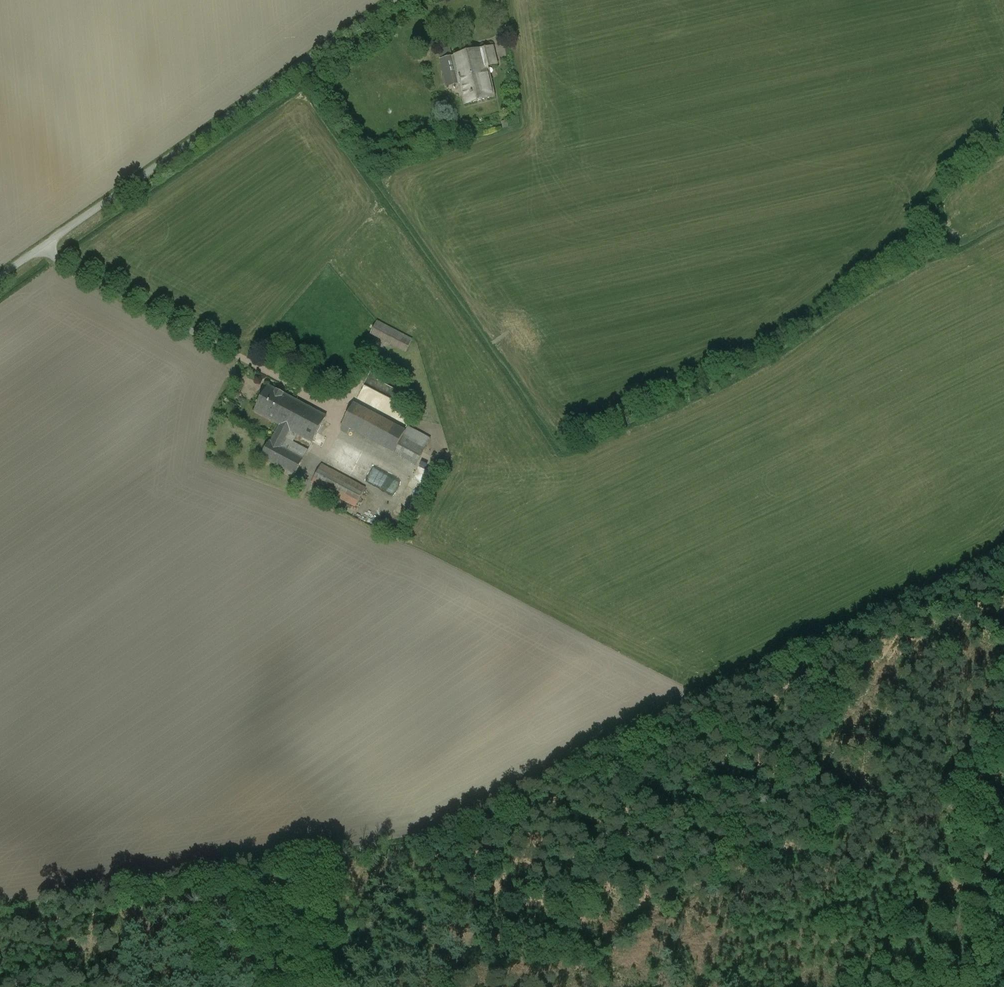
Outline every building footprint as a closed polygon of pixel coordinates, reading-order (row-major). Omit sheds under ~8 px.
[(489,48),(481,50),(486,67),(494,65),(489,48)] [(460,82),(488,75),(486,67),(481,50),(442,61),(449,88),(461,85),(460,82)] [(460,82),(461,85),(466,104),(493,97),(488,75),(460,82)] [(412,340),(377,322),(371,334),(378,337),(392,344),(406,352),(412,340)] [(409,386),(372,368),(363,385),(400,403),(400,402),(409,386)] [(281,426),(295,400),(268,386),(254,412),(281,426)] [(327,417),(295,400),(281,426),(272,442),(281,448),(290,431),(297,434),(313,442),(327,417)] [(406,431),(353,404),(342,425),(394,453),(406,431)] [(408,427),(406,431),(427,443),(430,439),(411,429),(408,427)] [(290,431),(281,448),(304,459),(308,451),(293,443),(297,434),(290,431)] [(427,443),(406,431),(394,453),(417,465),(425,448),(427,443)] [(261,457),(295,475),(304,459),(281,448),(272,442),(270,441),(261,457)] [(355,472),(360,461),(344,454),(340,463),(349,467),(348,469),(355,472)] [(366,488),(322,465),(312,484),(356,507),(366,488)]
